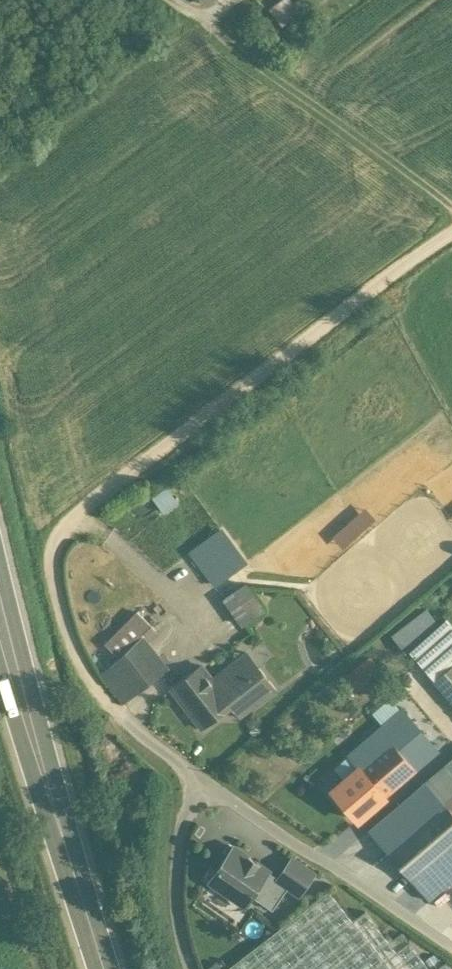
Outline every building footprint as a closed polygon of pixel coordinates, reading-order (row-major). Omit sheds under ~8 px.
[(269,8),(282,26),(300,12),(291,0),(280,0),(269,8)] [(363,505),(327,531),(337,544),(372,517),(363,505)] [(222,530),(191,552),(215,585),(246,562),(222,530)] [(263,610),(245,584),(238,589),(256,614),(263,610)] [(256,614),(238,589),(226,598),(243,623),(256,614)] [(426,611),(394,635),(407,653),(410,650),(439,628),(426,611)] [(142,615),(112,643),(123,654),(123,655),(137,642),(143,636),(148,640),(157,631),(142,615)] [(410,650),(436,681),(451,667),(451,625),(448,621),(439,628),(410,650)] [(137,642),(162,673),(169,667),(148,640),(143,636),(137,642)] [(137,642),(123,655),(123,654),(115,661),(116,663),(107,671),(128,699),(162,673),(137,642)] [(202,665),(171,688),(202,728),(232,705),(233,705),(212,679),(202,665)] [(248,675),(241,667),(230,665),(212,679),(233,705),(232,705),(240,716),(275,689),(259,667),(248,675)] [(436,681),(451,700),(451,667),(436,681)] [(436,751),(402,711),(395,717),(405,729),(391,741),(415,769),(436,751)] [(395,717),(381,729),(391,741),(405,729),(395,717)] [(381,729),(349,756),(359,768),(360,768),(391,741),(381,729)] [(391,741),(360,768),(384,796),(415,769),(391,741)] [(444,767),(369,831),(429,899),(451,879),(451,776),(444,767)] [(360,768),(359,768),(333,790),(358,818),(384,796),(360,768)] [(234,846),(217,871),(225,876),(218,887),(233,898),(236,894),(248,902),(252,896),(272,909),(288,888),(277,880),(278,878),(269,872),(269,871),(234,846)] [(278,878),(277,880),(288,888),(300,895),(315,873),(292,858),(278,878)] [(410,944),(401,951),(372,915),(362,923),(337,891),(235,968),(429,968),(410,944)]
